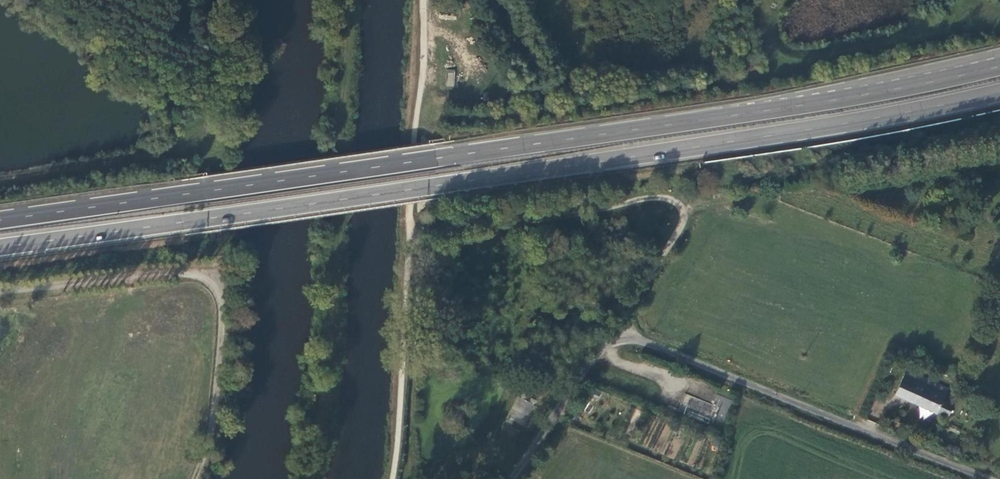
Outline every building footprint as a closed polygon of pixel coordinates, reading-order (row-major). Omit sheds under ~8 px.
[(455,70),(447,69),(446,86),(454,87),(455,70)] [(944,401),(949,389),(919,375),(911,392),(906,390),(902,399),(937,415),(938,414),(948,418),(953,406),(944,401)] [(512,419),(525,425),(534,404),(521,399),(512,419)] [(897,422),(890,418),(887,424),(893,428),(897,422)]
